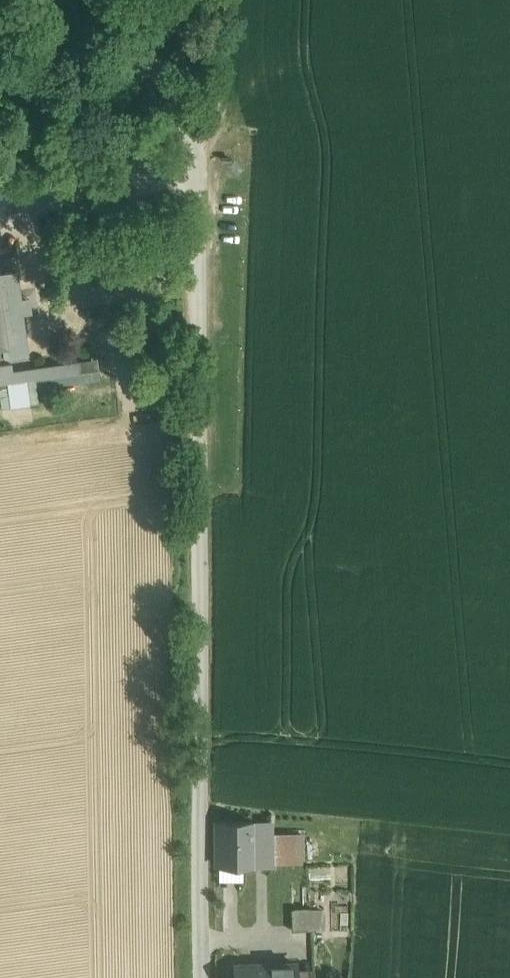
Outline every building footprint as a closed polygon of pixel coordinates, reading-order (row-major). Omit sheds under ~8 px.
[(16,296),(13,271),(0,273),(0,309),(4,343),(9,342),(22,341),(19,315),(16,296)] [(16,296),(19,315),(27,315),(25,295),(16,296)] [(9,354),(8,351),(9,342),(4,343),(0,344),(0,355),(9,354)] [(91,361),(12,372),(14,382),(24,380),(98,370),(96,356),(90,357),(91,361)] [(0,366),(0,384),(14,382),(12,372),(11,364),(0,366)] [(14,382),(0,384),(6,418),(28,415),(24,380),(14,382)] [(218,865),(254,865),(254,825),(218,825),(218,865)] [(254,825),(254,865),(270,865),(270,825),(254,825)] [(244,865),(221,865),(221,881),(245,880),(244,865)] [(294,931),(311,931),(310,910),(293,911),(294,931)] [(236,968),(237,977),(312,977),(312,968),(296,969),(296,965),(236,968)]
